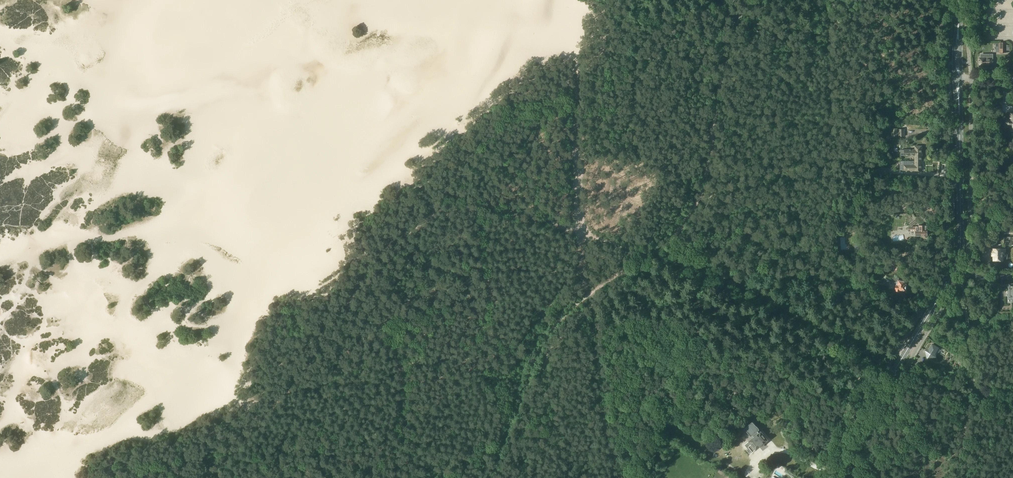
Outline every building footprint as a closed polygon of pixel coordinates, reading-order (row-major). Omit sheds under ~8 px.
[(1006,43),(1000,43),(1000,52),(1006,52),(1006,50),(1010,50),(1010,45),(1006,45),(1006,43)] [(993,65),(993,59),(993,54),(985,54),(985,58),(979,58),(979,66),(985,66),(985,65),(993,65)] [(904,150),(901,150),(901,155),(904,155),(904,156),(915,156),(915,161),(922,160),(921,146),(915,146),(915,149),(904,149),(904,150)] [(904,165),(904,170),(915,170),(922,170),(922,161),(922,160),(915,161),(910,161),(904,161),(904,165)] [(916,227),(909,227),(909,231),(916,231),(916,235),(923,235),(923,238),(927,238),(927,235),(927,230),(927,226),(919,225),(919,227),(916,227)] [(1006,252),(1006,248),(992,248),(992,252),(993,252),(994,260),(998,260),(998,262),(1003,261),(1003,260),(1004,260),(1004,252),(1006,252)] [(891,258),(887,263),(896,270),(900,266),(891,258)] [(892,277),(892,282),(897,283),(897,285),(896,285),(896,290),(896,291),(897,292),(899,292),(900,291),(900,290),(906,291),(906,286),(905,286),(905,284),(906,284),(905,284),(906,281),(899,280),(899,279),(898,279),(898,278),(899,278),(892,277)] [(928,359),(936,357),(936,354),(939,348),(933,345),(930,350),(926,351),(928,359)] [(911,365),(908,371),(910,373),(917,369),(917,368),(912,365),(911,365)] [(754,438),(745,445),(748,448),(749,447),(753,452),(760,446),(761,446),(764,444),(764,443),(768,440),(761,431),(761,432),(759,429),(757,426),(756,426),(753,422),(745,428),(752,436),(753,435),(755,437),(754,438)]
